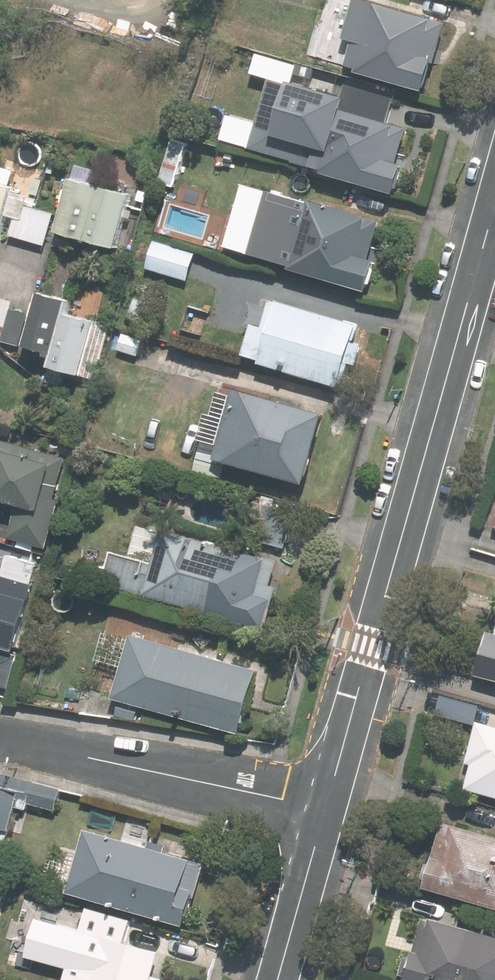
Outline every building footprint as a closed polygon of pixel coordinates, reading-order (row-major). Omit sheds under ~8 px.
[(444,21),(366,0),(357,0),(347,36),(352,38),(349,49),(352,49),(349,62),(361,65),(360,68),(423,86),(431,58),(434,59),(444,21)] [(242,45),(238,56),(250,59),(253,48),(242,45)] [(318,100),(325,75),(275,61),(271,76),(294,82),(291,92),(318,100)] [(341,111),(300,100),(285,154),(328,167),(327,170),(394,189),(402,163),(396,162),(406,128),(341,109),(341,111)] [(265,135),(250,133),(248,145),(263,148),(265,135)] [(188,142),(173,138),(166,161),(181,165),(188,142)] [(73,176),(58,228),(112,243),(126,191),(73,176)] [(43,179),(34,177),(31,192),(40,194),(43,179)] [(5,213),(16,216),(12,234),(45,244),(53,213),(33,207),(35,198),(11,191),(13,186),(0,182),(0,230),(5,213)] [(293,267),(368,289),(376,260),(370,258),(382,216),(386,218),(393,193),(355,182),(347,211),(293,196),(288,213),(294,223),(283,258),(295,261),(293,267)] [(189,278),(196,252),(154,240),(147,266),(189,278)] [(81,371),(96,320),(65,311),(68,299),(41,292),(35,314),(11,308),(13,301),(0,298),(0,340),(22,346),(23,343),(54,352),(51,363),(81,371)] [(353,344),(358,323),(280,301),(280,304),(273,302),(267,327),(254,324),(247,352),(265,357),(264,361),(339,383),(343,371),(350,373),(358,345),(353,344)] [(114,331),(106,328),(99,349),(108,352),(114,331)] [(144,339),(122,332),(117,348),(139,355),(144,339)] [(226,457),(306,479),(324,414),(239,390),(224,444),(205,439),(197,468),(221,475),(226,457)] [(11,534),(46,545),(58,502),(52,500),(64,458),(0,440),(0,495),(20,501),(11,534)] [(246,534),(285,545),(294,513),(255,502),(246,534)] [(103,580),(264,626),(274,588),(270,587),(277,564),(166,532),(165,536),(142,529),(133,559),(115,553),(111,569),(107,567),(103,580)] [(0,572),(0,644),(13,648),(37,562),(8,554),(3,573),(0,572)] [(494,675),(494,635),(491,633),(481,671),(494,675)] [(235,735),(253,671),(126,635),(108,699),(235,735)] [(8,687),(16,654),(0,649),(0,685),(8,687)] [(482,722),(471,760),(476,761),(469,785),(494,793),(494,726),(482,722)] [(3,848),(15,802),(25,805),(26,800),(55,807),(59,792),(0,776),(0,847),(3,848)] [(429,885),(494,904),(494,838),(446,824),(429,885)] [(103,899),(185,922),(192,893),(196,894),(205,864),(164,852),(166,845),(152,841),(150,848),(141,846),(142,841),(134,839),(132,844),(121,841),(117,852),(103,848),(100,858),(90,855),(89,861),(98,863),(90,892),(104,896),(103,899)] [(161,979),(150,976),(157,953),(132,947),(137,927),(89,913),(84,932),(24,916),(14,950),(18,951),(16,956),(29,960),(31,955),(80,969),(80,973),(88,975),(87,979),(161,979)] [(409,979),(494,979),(494,937),(426,917),(414,960),(408,958),(404,971),(410,973),(408,979),(409,979)]
